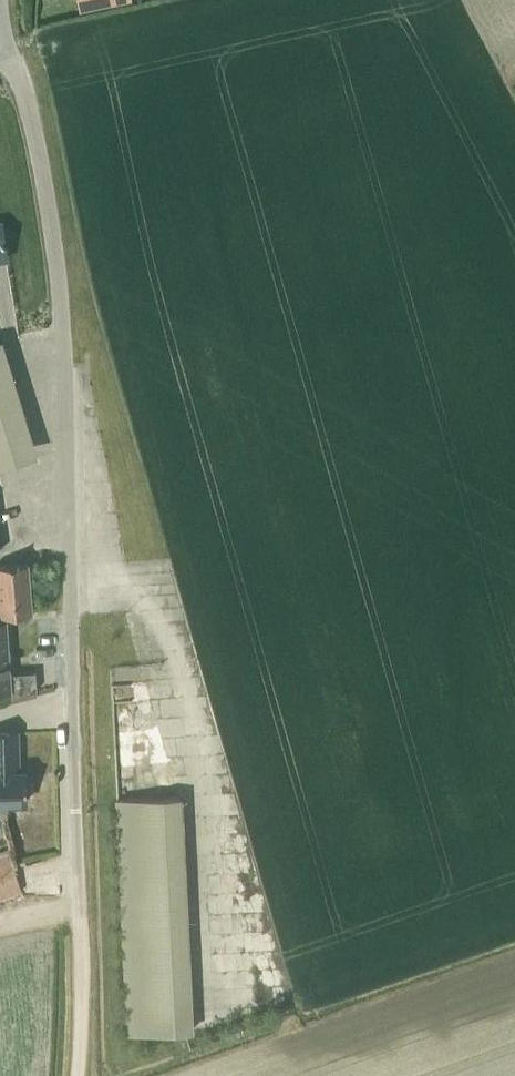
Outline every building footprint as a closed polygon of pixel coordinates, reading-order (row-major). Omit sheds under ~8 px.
[(0,305),(0,324),(4,337),(18,333),(10,303),(0,305)] [(6,616),(6,614),(32,612),(28,563),(0,565),(0,617),(6,616)] [(8,648),(6,616),(0,617),(0,649),(8,648)] [(8,648),(0,649),(0,691),(11,691),(8,648)] [(7,805),(7,802),(25,801),(25,770),(18,771),(17,731),(0,731),(0,806),(7,805)] [(178,796),(117,799),(128,1034),(190,1031),(178,796)] [(21,889),(8,849),(0,851),(0,896),(21,889)]
